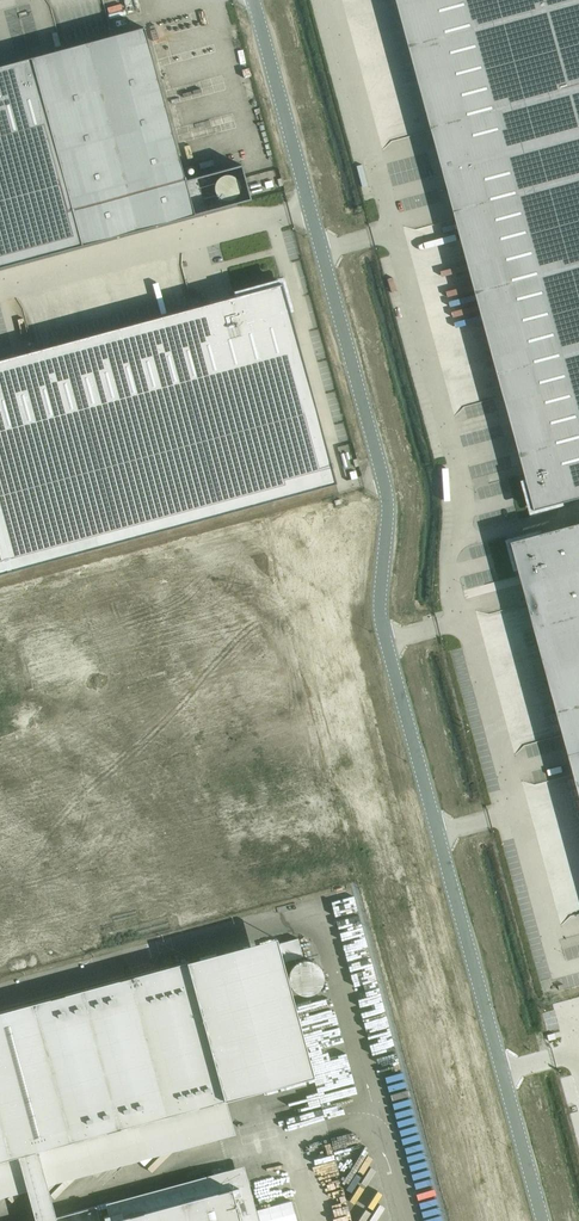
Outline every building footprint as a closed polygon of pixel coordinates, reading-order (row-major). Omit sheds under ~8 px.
[(440,156),(578,119),(578,0),(398,0),(440,156)] [(194,214),(185,179),(143,27),(0,65),(0,267),(194,214)] [(440,156),(444,168),(528,481),(527,482),(534,509),(561,502),(578,497),(578,119),(440,156)] [(335,482),(292,320),(288,307),(281,281),(237,293),(238,296),(0,360),(0,572),(335,482)] [(511,541),(518,566),(520,565),(570,753),(578,785),(578,522),(538,533),(539,534),(511,541)] [(174,912),(178,926),(197,920),(193,907),(174,912)] [(298,937),(278,943),(284,961),(303,955),(298,937)] [(0,1012),(0,1160),(17,1156),(36,1220),(57,1220),(37,1150),(224,1099),(187,962),(0,1012)] [(231,1188),(120,1217),(110,1220),(108,1214),(103,1215),(105,1220),(240,1220),(231,1188)] [(96,1206),(59,1216),(39,1220),(100,1220),(96,1206)]
